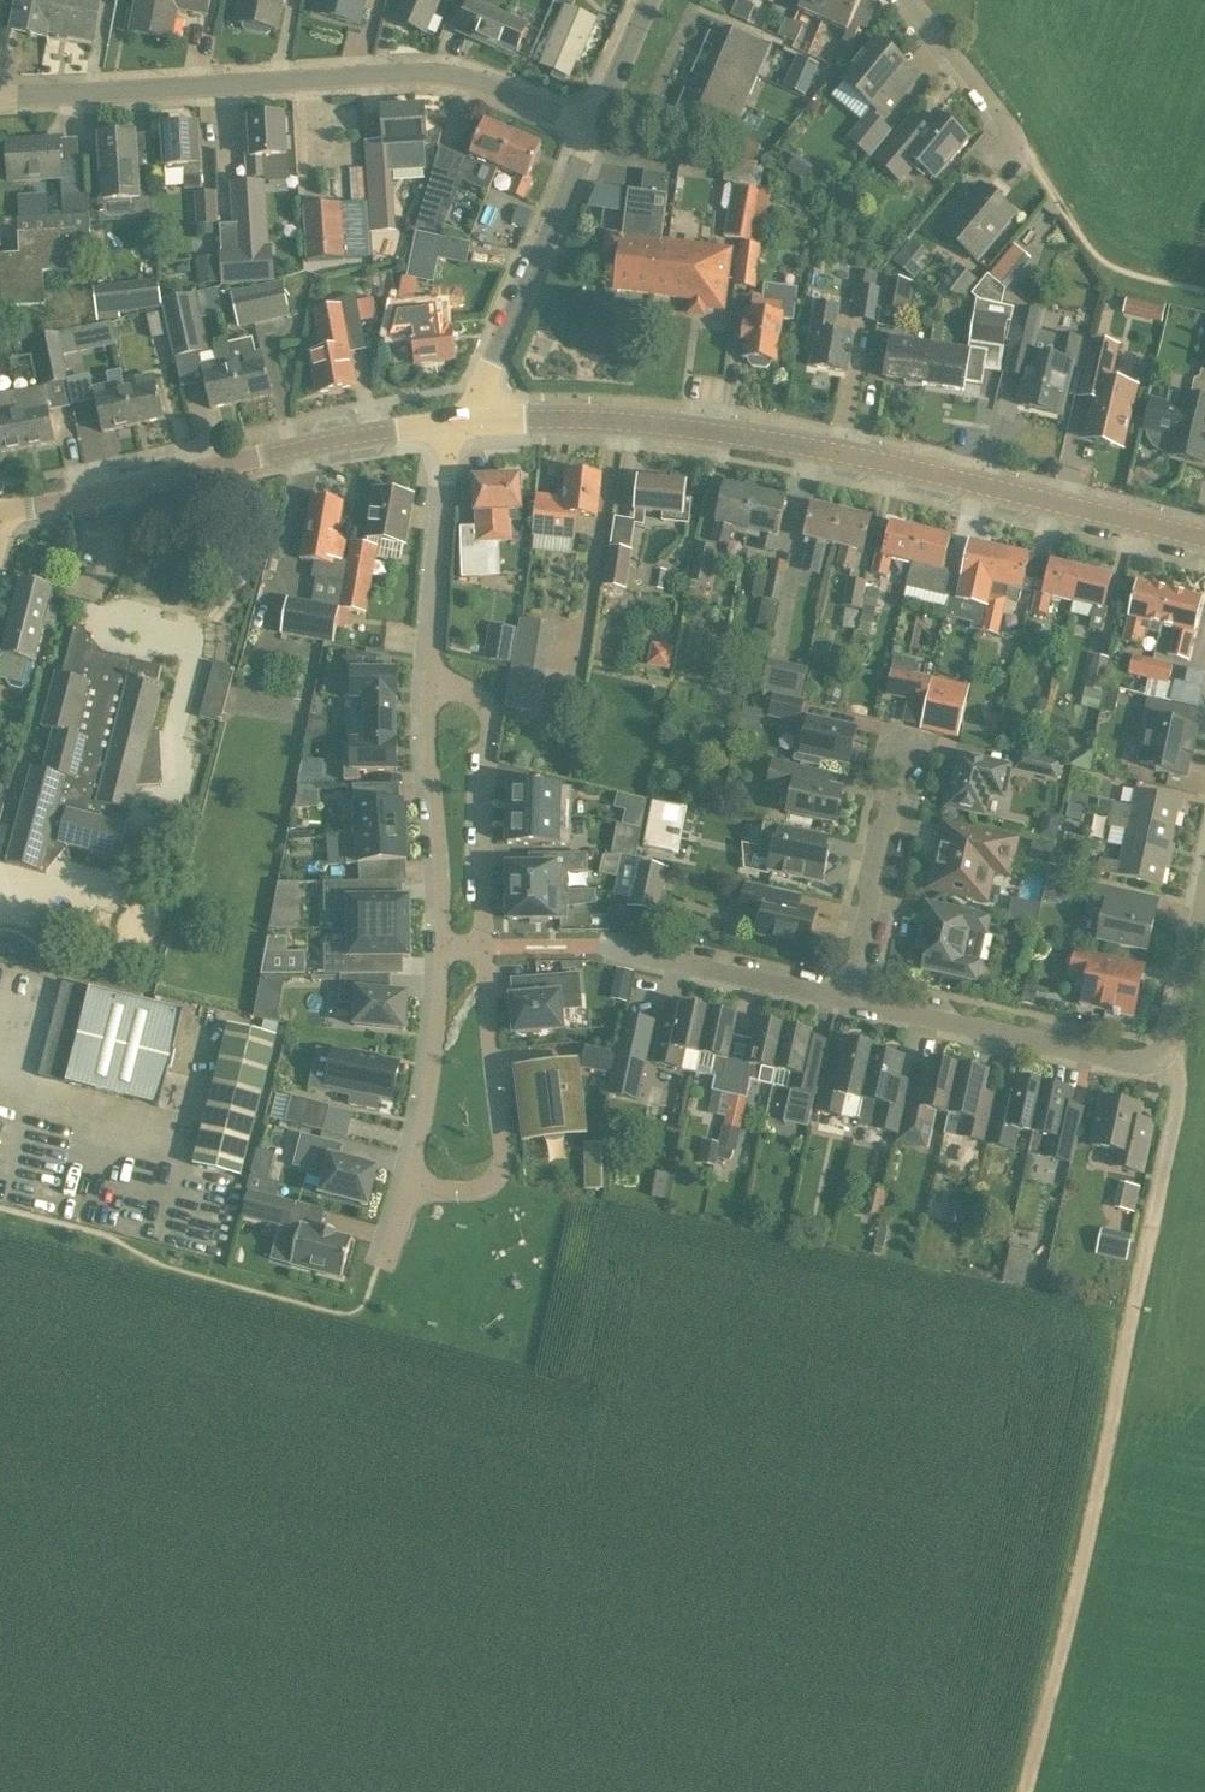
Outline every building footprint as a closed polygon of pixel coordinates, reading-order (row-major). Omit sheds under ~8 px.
[(55,0),(17,0),(11,31),(48,38),(48,34),(49,34),(55,0)] [(49,34),(94,43),(102,0),(55,0),(49,34)] [(211,0),(136,0),(131,32),(173,40),(178,11),(208,16),(211,0)] [(270,29),(279,31),(284,0),(240,0),(236,23),(245,25),(244,28),(247,31),(266,35),(269,32),(270,29)] [(316,13),(359,25),(366,0),(319,0),(316,13)] [(442,0),(407,0),(398,22),(427,35),(442,0)] [(747,2),(742,0),(737,0),(731,15),(739,19),(747,2)] [(803,2),(802,2),(798,11),(824,22),(833,0),(804,0),(803,2)] [(824,22),(846,31),(843,40),(853,44),(860,27),(866,29),(877,5),(865,0),(833,0),(824,22)] [(516,55),(529,26),(471,1),(457,33),(498,50),(499,48),(516,55)] [(747,2),(739,19),(747,23),(755,6),(747,2)] [(580,62),(597,21),(566,8),(542,64),(571,77),(577,61),(580,62)] [(786,39),(793,22),(786,19),(778,36),(786,39)] [(793,22),(786,39),(795,43),(802,26),(793,22)] [(708,57),(758,79),(772,48),(725,28),(721,36),(710,31),(705,44),(712,48),(708,57)] [(886,118),(888,115),(899,102),(888,92),(909,67),(876,40),(841,82),(872,107),(847,138),(871,158),(893,131),(881,121),(885,117),(886,118)] [(795,54),(784,86),(808,95),(819,62),(795,54)] [(745,109),(758,79),(708,57),(705,64),(697,61),(691,75),(699,78),(695,87),(745,109)] [(745,109),(695,87),(695,88),(687,84),(681,98),(689,102),(682,118),(732,140),(745,109)] [(368,233),(370,233),(396,231),(391,148),(427,146),(425,106),(383,109),(384,138),(365,140),(368,203),(366,204),(368,233)] [(935,180),(969,140),(936,113),(911,143),(898,132),(874,160),(902,184),(917,165),(935,180)] [(265,181),(267,181),(289,180),(286,116),(249,118),(249,124),(245,124),(248,179),(250,179),(250,185),(230,186),(232,225),(220,225),(221,248),(223,286),(235,285),(272,283),(272,274),(274,274),(272,245),(270,245),(265,181)] [(513,134),(486,122),(473,153),(466,150),(457,170),(473,177),(481,160),(499,168),(513,134)] [(167,187),(185,186),(184,179),(201,178),(200,165),(201,164),(199,126),(163,128),(167,187)] [(99,137),(102,177),(103,200),(132,199),(133,219),(154,217),(152,172),(140,173),(137,135),(135,135),(134,130),(118,131),(118,136),(99,137)] [(533,179),(528,177),(541,146),(513,134),(499,168),(516,175),(509,193),(524,200),(533,179)] [(10,183),(60,180),(63,216),(89,215),(88,195),(82,195),(80,162),(62,163),(61,138),(7,142),(10,183)] [(804,178),(810,167),(792,158),(787,170),(804,178)] [(437,229),(455,183),(431,173),(417,221),(418,221),(416,228),(433,232),(435,228),(437,229)] [(1017,215),(980,184),(966,201),(964,199),(939,230),(977,262),(1017,215)] [(738,185),(729,239),(752,242),(751,245),(740,243),(735,286),(756,289),(762,246),(763,246),(773,191),(738,185)] [(201,192),(193,192),(195,225),(218,223),(216,191),(201,192)] [(607,233),(605,255),(620,257),(616,291),(653,296),(690,301),(688,314),(692,315),(706,317),(707,303),(725,305),(732,250),(660,241),(666,197),(630,192),(626,222),(624,235),(607,233)] [(372,257),(370,233),(368,233),(366,204),(303,208),(307,261),(345,259),(372,257)] [(92,251),(89,215),(63,216),(47,217),(48,232),(19,234),(21,254),(0,256),(4,308),(46,305),(44,272),(79,270),(78,252),(92,251)] [(431,267),(437,238),(417,233),(411,263),(431,267)] [(918,273),(923,248),(904,244),(898,269),(918,273)] [(1005,291),(1032,259),(1015,245),(988,277),(1005,291)] [(966,297),(979,281),(956,263),(935,289),(937,290),(966,297)] [(879,322),(881,309),(879,309),(885,278),(885,274),(867,271),(866,272),(861,272),(859,285),(853,284),(850,302),(854,303),(852,318),(878,322),(879,322)] [(403,275),(401,300),(412,301),(413,276),(403,275)] [(879,309),(881,309),(910,314),(914,290),(915,283),(885,278),(879,309)] [(157,281),(91,288),(94,315),(160,308),(157,281)] [(290,318),(283,282),(245,290),(244,287),(223,291),(224,297),(232,296),(239,328),(290,318)] [(175,359),(209,351),(197,293),(162,301),(175,359)] [(781,316),(784,299),(753,294),(751,312),(749,311),(747,325),(745,324),(743,342),(745,342),(743,357),(748,358),(748,363),(752,368),(766,369),(771,365),(771,362),(776,362),(783,316),(781,316)] [(316,394),(357,386),(346,327),(362,325),(356,296),(337,299),(338,305),(312,310),(320,351),(309,353),(316,394)] [(1141,299),(1127,296),(1123,314),(1137,317),(1141,299)] [(847,374),(853,337),(846,335),(847,330),(836,328),(840,306),(817,302),(810,342),(815,342),(811,368),(847,374)] [(1161,322),(1165,305),(1155,302),(1151,320),(1161,322)] [(435,315),(434,304),(395,309),(389,337),(412,335),(416,365),(456,360),(452,327),(444,328),(442,314),(435,315)] [(1036,349),(1045,313),(1019,307),(1011,343),(1036,349)] [(153,338),(168,335),(163,311),(148,314),(153,338)] [(1004,348),(1009,318),(975,313),(970,342),(1004,348)] [(1086,372),(1094,338),(1091,338),(1089,346),(1082,345),(1084,338),(1059,332),(1053,358),(1029,352),(1017,406),(1062,416),(1073,369),(1083,371),(1086,372)] [(34,339),(43,387),(68,383),(59,334),(34,339)] [(228,343),(242,403),(272,397),(262,352),(256,353),(253,338),(228,343)] [(1101,376),(1095,401),(1086,436),(1124,445),(1137,389),(1112,383),(1121,345),(1094,338),(1086,372),(1101,376)] [(907,342),(891,340),(884,379),(924,385),(927,366),(930,347),(931,346),(907,342)] [(212,410),(242,403),(228,343),(213,346),(217,362),(202,365),(212,410)] [(981,395),(988,356),(931,346),(930,347),(927,366),(924,385),(981,395)] [(79,353),(66,354),(68,373),(81,371),(79,353)] [(126,390),(134,426),(164,420),(154,375),(136,379),(138,388),(126,390)] [(134,426),(126,390),(114,393),(113,384),(94,388),(103,433),(134,426)] [(0,395),(0,454),(26,449),(19,413),(15,392),(0,395)] [(1169,392),(1167,403),(1153,400),(1145,431),(1147,432),(1147,440),(1151,447),(1158,451),(1167,453),(1167,455),(1204,464),(1204,400),(1181,394),(1181,395),(1169,392)] [(19,413),(26,449),(56,443),(48,398),(29,402),(30,411),(19,413)] [(598,517),(602,476),(566,472),(564,498),(538,496),(534,535),(573,539),(576,514),(598,517)] [(500,541),(498,511),(522,510),(520,476),(473,478),(475,513),(476,513),(477,543),(500,541)] [(645,513),(663,514),(662,521),(689,524),(692,499),(685,499),(687,483),(639,478),(634,524),(644,525),(645,513)] [(748,537),(757,492),(726,484),(712,541),(729,545),(732,533),(748,537)] [(405,544),(414,496),(375,490),(366,537),(405,544)] [(757,492),(748,537),(759,539),(756,549),(774,554),(787,499),(757,492)] [(344,583),(348,561),(345,561),(343,560),(347,538),(338,536),(344,503),(312,497),(301,559),(315,561),(312,578),(316,578),(344,583)] [(834,546),(842,512),(812,505),(804,539),(810,540),(805,559),(821,563),(826,544),(834,546)] [(842,512),(834,546),(841,548),(836,568),(853,571),(858,551),(865,553),(873,519),(842,512)] [(610,544),(630,547),(634,518),(614,515),(610,544)] [(913,565),(921,531),(891,523),(884,552),(876,550),(870,573),(888,578),(893,560),(912,565),(913,565)] [(913,565),(912,565),(907,587),(945,597),(952,567),(944,565),(951,538),(921,531),(913,565)] [(344,583),(340,607),(339,612),(365,616),(378,547),(351,542),(348,561),(344,583)] [(708,585),(716,546),(698,543),(690,581),(691,581),(687,600),(703,603),(707,585),(708,585)] [(988,603),(1000,550),(985,546),(970,543),(966,560),(957,596),(988,603)] [(462,578),(479,577),(478,546),(461,546),(462,578)] [(633,551),(610,547),(603,586),(626,590),(633,551)] [(988,603),(981,632),(998,636),(1007,598),(1019,601),(1021,591),(1022,591),(1030,557),(1000,550),(988,603)] [(782,602),(789,564),(771,560),(764,599),(765,599),(763,610),(778,613),(780,601),(782,602)] [(1073,603),(1081,569),(1051,562),(1043,596),(1035,594),(1031,611),(1048,614),(1052,598),(1073,603)] [(1081,569),(1073,603),(1094,608),(1090,625),(1106,629),(1111,611),(1103,610),(1111,576),(1081,569)] [(51,605),(56,587),(21,578),(2,654),(3,654),(0,667),(0,678),(6,680),(10,688),(22,691),(30,687),(46,624),(51,605)] [(861,610),(867,582),(848,578),(843,606),(861,610)] [(1162,626),(1170,590),(1138,582),(1124,641),(1142,646),(1146,630),(1160,633),(1161,626),(1162,626)] [(1170,590),(1162,626),(1176,629),(1170,652),(1188,657),(1203,598),(1170,590)] [(340,607),(312,602),(288,598),(282,634),(333,643),(339,612),(340,607)] [(858,629),(861,611),(846,608),(843,627),(858,629)] [(511,670),(509,682),(540,688),(545,688),(555,626),(520,619),(511,670)] [(501,626),(498,644),(488,642),(485,660),(511,664),(517,629),(501,626)] [(158,684),(163,667),(87,648),(89,642),(87,641),(77,629),(76,628),(64,675),(57,673),(42,727),(55,730),(44,770),(32,767),(7,862),(42,872),(47,854),(58,856),(66,846),(119,860),(139,786),(163,785),(160,729),(154,727),(165,685),(158,684)] [(674,648),(652,643),(647,666),(670,670),(674,648)] [(1102,692),(1110,658),(1093,655),(1086,688),(1102,692)] [(1146,691),(1154,659),(1133,655),(1129,675),(1131,675),(1128,687),(1146,691)] [(396,701),(398,701),(398,671),(391,671),(391,659),(376,659),(376,671),(352,671),(352,702),(396,702),(396,701)] [(1154,659),(1146,691),(1149,679),(1169,684),(1173,664),(1154,659)] [(801,699),(807,668),(789,664),(782,695),(801,699)] [(928,704),(933,678),(892,669),(887,695),(928,704)] [(945,682),(933,732),(956,738),(968,688),(945,682)] [(1115,714),(1120,689),(1105,686),(1100,711),(1115,714)] [(800,724),(805,700),(774,693),(769,718),(800,724)] [(352,715),(365,715),(365,742),(351,742),(351,743),(398,744),(398,742),(396,742),(396,702),(352,702),(352,715)] [(1186,777),(1197,727),(1174,722),(1177,710),(1148,703),(1144,721),(1149,722),(1140,763),(1157,767),(1156,771),(1186,777)] [(745,705),(741,728),(757,731),(762,708),(745,705)] [(305,742),(324,742),(329,719),(310,716),(305,742)] [(850,764),(858,730),(808,718),(801,753),(850,764)] [(398,744),(351,743),(351,745),(344,745),(344,780),(358,780),(358,770),(397,771),(398,744)] [(1058,781),(1063,761),(1017,751),(1013,771),(1058,781)] [(1004,798),(1012,765),(959,753),(947,807),(986,815),(990,795),(1004,798)] [(836,825),(844,790),(811,783),(814,769),(773,760),(766,791),(791,796),(787,814),(836,825)] [(297,786),(324,786),(324,761),(303,761),(297,786)] [(342,809),(344,836),(404,832),(402,803),(385,804),(384,785),(353,787),(354,808),(342,809)] [(572,788),(553,787),(545,787),(509,786),(509,815),(571,816),(572,788)] [(1097,811),(1175,828),(1178,813),(1181,813),(1184,801),(1136,790),(1132,807),(1100,800),(1097,811)] [(622,824),(641,829),(646,801),(629,797),(625,811),(622,824)] [(652,802),(643,848),(672,853),(681,807),(652,802)] [(1171,844),(1175,828),(1097,811),(1095,823),(1127,830),(1123,847),(1171,857),(1174,845),(1171,844)] [(509,815),(508,844),(544,845),(551,845),(570,845),(571,816),(509,815)] [(823,884),(829,852),(803,847),(806,831),(764,822),(758,851),(767,852),(763,871),(823,884)] [(1012,879),(1021,838),(970,827),(965,850),(938,844),(929,888),(990,902),(995,875),(1012,879)] [(390,862),(406,861),(404,832),(344,836),(347,865),(359,864),(360,883),(392,880),(390,862)] [(611,854),(635,858),(638,844),(614,840),(611,854)] [(1050,865),(1055,845),(1033,840),(1029,860),(1050,865)] [(1169,870),(1171,857),(1123,847),(1120,863),(1100,859),(1097,871),(1162,885),(1166,870),(1169,870)] [(1075,872),(1078,858),(1062,854),(1059,869),(1075,872)] [(546,855),(546,864),(507,865),(507,893),(567,892),(567,874),(588,871),(588,855),(546,855)] [(628,907),(643,910),(658,914),(663,891),(668,869),(638,862),(628,907)] [(809,947),(817,912),(775,902),(778,889),(746,882),(739,912),(760,917),(756,935),(809,947)] [(279,883),(274,907),(300,906),(300,883),(279,883)] [(1147,952),(1156,914),(1122,906),(1125,892),(1098,886),(1093,908),(1104,911),(1097,941),(1147,952)] [(373,900),(373,890),(333,891),(333,912),(349,911),(349,929),(410,928),(409,899),(373,900)] [(579,905),(579,892),(566,892),(508,893),(508,920),(567,919),(567,907),(579,905)] [(1012,895),(1007,915),(1036,923),(1042,903),(1012,895)] [(987,935),(992,916),(926,901),(918,936),(929,939),(922,970),(942,974),(940,986),(964,991),(967,980),(978,983),(982,962),(981,961),(986,935),(987,935)] [(410,958),(410,928),(349,929),(349,946),(333,946),(333,968),(374,967),(374,958),(410,958)] [(1134,1017),(1142,980),(1114,973),(1117,959),(1076,950),(1069,977),(1086,981),(1080,1005),(1134,1017)] [(265,955),(261,975),(306,975),(306,955),(288,955),(265,955)] [(611,997),(629,1000),(634,970),(616,967),(611,997)] [(354,1025),(404,1030),(407,995),(366,991),(368,975),(342,975),(340,1002),(356,1004),(354,1025)] [(563,1030),(561,1011),(560,996),(579,994),(578,976),(529,979),(530,996),(511,998),(514,1034),(563,1030)] [(160,1107),(185,1012),(91,989),(67,1083),(160,1107)] [(254,1016),(277,1022),(281,999),(258,995),(254,1016)] [(696,1073),(709,1011),(684,1005),(683,1008),(665,1004),(652,1063),(696,1073)] [(731,1094),(737,1067),(726,1065),(737,1017),(709,1011),(696,1073),(715,1077),(712,1090),(731,1094)] [(626,1016),(614,1071),(641,1077),(653,1022),(626,1016)] [(772,1085),(785,1027),(782,1027),(783,1025),(774,1018),(762,1020),(761,1022),(759,1022),(748,1070),(737,1067),(731,1094),(747,1098),(751,1080),(759,1082),(772,1085)] [(785,1027),(772,1085),(815,1094),(822,1063),(807,1060),(812,1034),(809,1033),(809,1031),(801,1024),(789,1026),(788,1028),(785,1027)] [(192,1165),(242,1178),(278,1037),(229,1025),(192,1165)] [(861,1101),(872,1047),(845,1041),(834,1086),(823,1084),(816,1112),(845,1118),(850,1098),(861,1101)] [(899,1135),(905,1107),(895,1104),(905,1059),(876,1052),(877,1048),(872,1047),(861,1101),(877,1104),(871,1129),(899,1135)] [(615,1054),(586,1048),(582,1067),(610,1074),(615,1054)] [(333,1053),(327,1086),(353,1091),(350,1105),(377,1111),(380,1096),(393,1099),(400,1064),(372,1058),(372,1056),(354,1052),(353,1055),(334,1051),(333,1053)] [(948,1115),(959,1066),(930,1060),(923,1090),(911,1087),(907,1107),(905,1107),(899,1135),(901,1136),(904,1126),(932,1132),(937,1113),(948,1115)] [(575,1062),(518,1069),(526,1137),(583,1131),(575,1062)] [(986,1143),(996,1098),(984,1095),(989,1073),(959,1066),(948,1115),(960,1118),(956,1137),(986,1143)] [(1032,1134),(1043,1084),(1014,1078),(1006,1119),(993,1116),(997,1098),(996,1098),(986,1143),(986,1144),(986,1145),(1015,1152),(1020,1131),(1032,1134)] [(1043,1084),(1032,1134),(1033,1134),(1028,1154),(1071,1164),(1078,1133),(1065,1130),(1074,1091),(1043,1084)] [(1144,1174),(1151,1143),(1136,1140),(1143,1106),(1101,1097),(1090,1146),(1114,1151),(1110,1167),(1144,1174)] [(323,1132),(330,1108),(292,1098),(285,1122),(323,1132)] [(736,1151),(740,1128),(723,1125),(716,1158),(730,1160),(734,1151),(736,1151)] [(297,1157),(320,1163),(318,1172),(326,1174),(321,1194),(368,1206),(377,1169),(339,1159),(342,1146),(302,1135),(297,1157)] [(719,1143),(705,1140),(700,1163),(714,1166),(719,1143)] [(268,1175),(274,1151),(258,1146),(251,1170),(268,1175)] [(657,1171),(652,1196),(666,1199),(671,1174),(657,1171)] [(585,1177),(585,1190),(603,1190),(603,1176),(585,1177)] [(1135,1213),(1141,1186),(1120,1181),(1114,1208),(1135,1213)] [(882,1216),(888,1191),(872,1187),(867,1213),(882,1216)] [(296,1201),(250,1189),(244,1212),(290,1224),(296,1201)] [(352,1239),(334,1234),(335,1230),(321,1227),(320,1230),(301,1226),(291,1264),(342,1278),(352,1239)] [(885,1249),(889,1229),(879,1227),(875,1247),(885,1249)] [(1132,1236),(1122,1233),(1116,1259),(1126,1262),(1132,1236)] [(1023,1283),(1031,1251),(1008,1244),(1000,1276),(1023,1283)]
